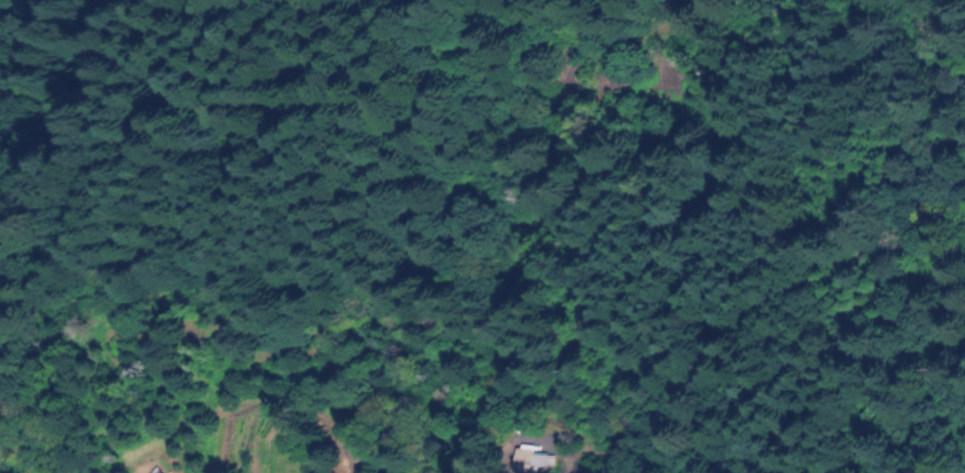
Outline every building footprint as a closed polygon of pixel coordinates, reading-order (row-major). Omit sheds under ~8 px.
[(530,457),(530,472),(551,472),(551,457),(530,457)]
